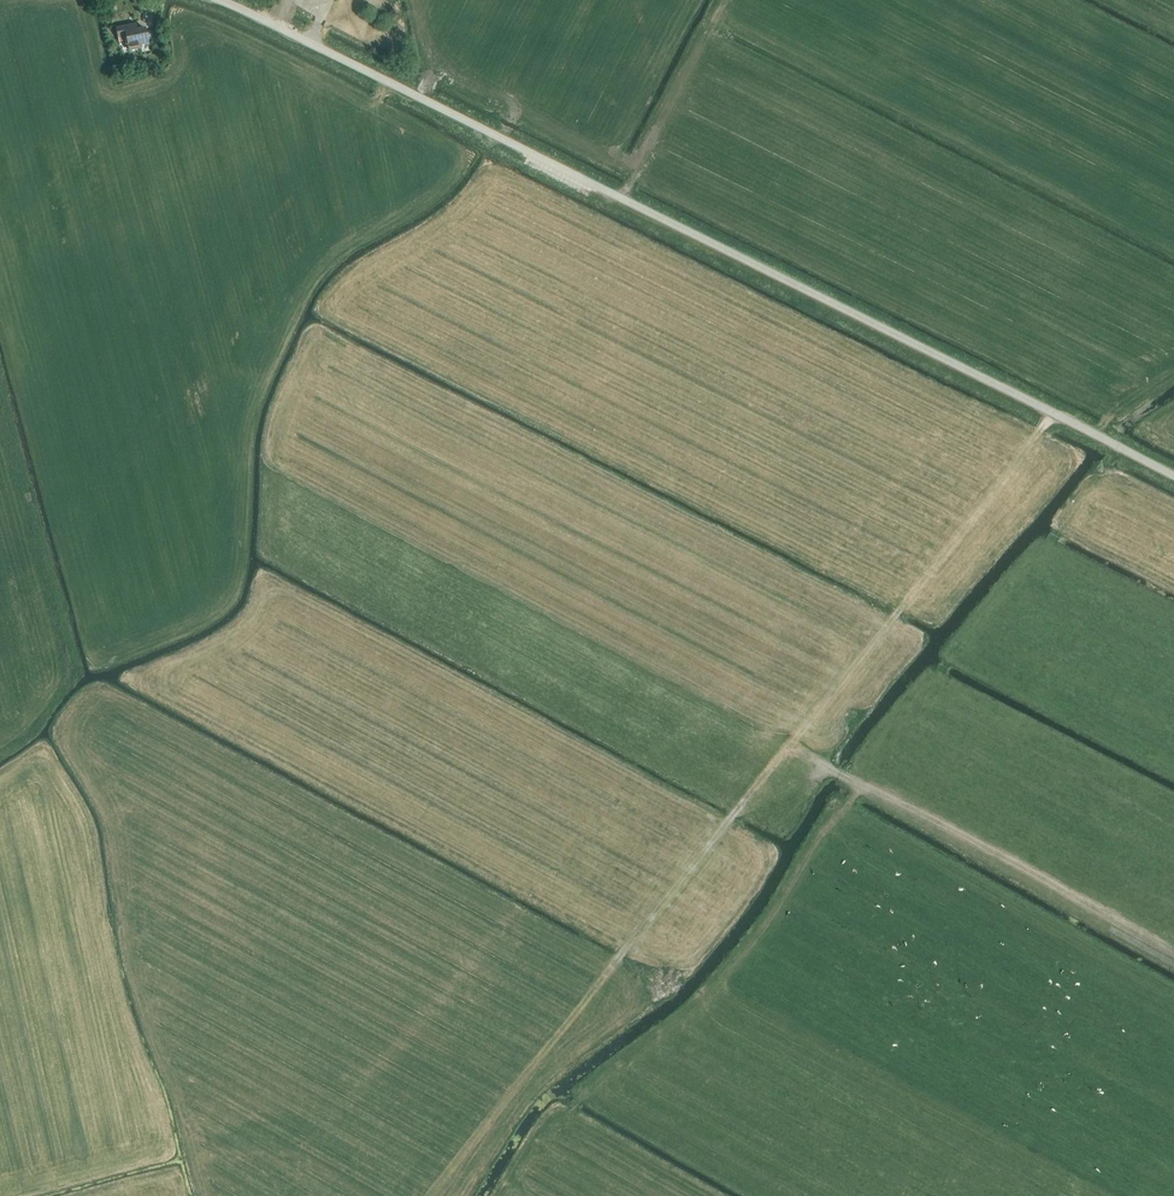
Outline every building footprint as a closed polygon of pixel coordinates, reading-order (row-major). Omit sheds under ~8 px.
[(111,0),(103,0),(106,13),(115,12),(113,1),(111,2),(111,0)] [(135,28),(134,23),(134,22),(115,26),(118,43),(126,41),(128,48),(140,46),(139,43),(146,41),(143,26),(135,28)]
